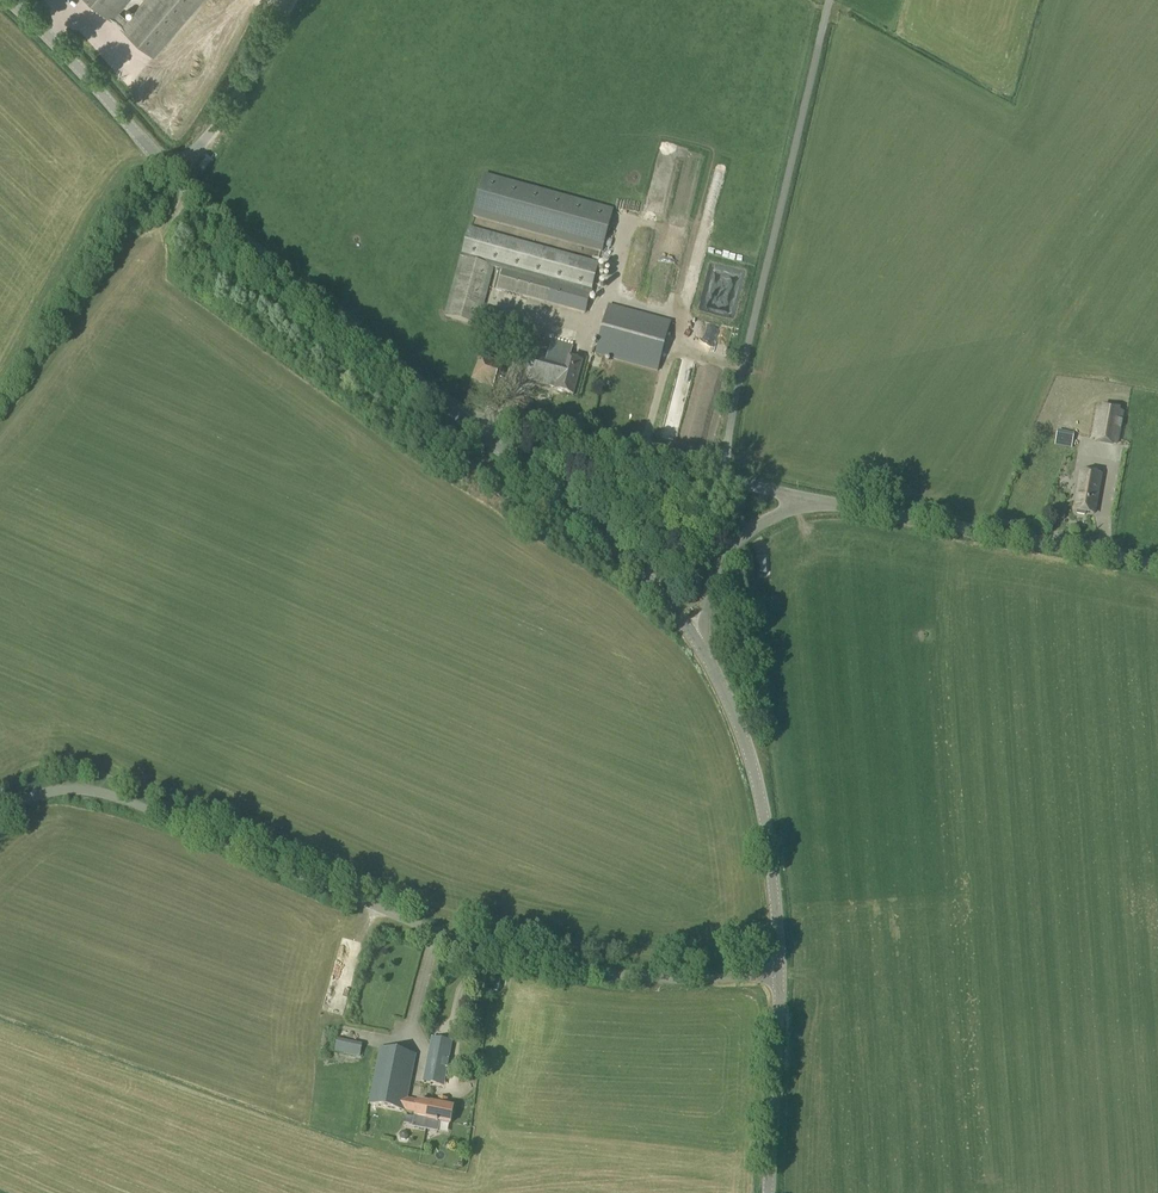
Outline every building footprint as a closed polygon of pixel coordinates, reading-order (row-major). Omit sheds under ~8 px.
[(153,56),(202,0),(88,0),(153,56)] [(602,252),(614,210),(483,174),(472,217),(602,252)] [(598,265),(468,230),(461,256),(462,256),(461,259),(460,259),(445,317),(476,325),(492,267),(502,271),(497,290),(547,303),(585,313),(590,294),(598,265)] [(761,263),(762,252),(754,251),(752,262),(761,263)] [(657,371),(671,322),(609,305),(595,354),(657,371)] [(691,328),(696,341),(709,336),(704,322),(691,328)] [(711,324),(709,335),(720,337),(722,326),(711,324)] [(569,358),(572,347),(553,342),(550,356),(534,351),(526,379),(556,387),(555,390),(573,395),(582,362),(569,358)] [(481,356),(472,379),(493,387),(502,363),(484,357),(481,356)] [(1119,446),(1125,412),(1097,407),(1090,441),(1119,446)] [(1060,444),(1076,447),(1078,436),(1062,433),(1060,444)] [(1101,475),(1081,472),(1078,492),(1079,493),(1076,511),(1077,511),(1077,514),(1084,515),(1085,512),(1094,514),(1096,503),(1094,503),(1095,495),(1097,496),(1101,475)] [(743,509),(745,501),(736,499),(734,507),(743,509)] [(419,973),(421,966),(393,957),(390,964),(419,973)] [(360,1026),(377,1032),(382,1014),(365,1009),(360,1026)] [(360,1057),(363,1044),(337,1039),(335,1052),(342,1054),(360,1057)] [(376,1060),(367,1104),(405,1112),(405,1111),(416,1113),(415,1117),(413,1127),(437,1132),(439,1123),(450,1125),(454,1107),(446,1105),(447,1099),(439,1098),(438,1104),(430,1102),(430,1104),(418,1101),(418,1100),(408,1098),(416,1055),(379,1048),(376,1060)] [(428,1058),(423,1082),(443,1086),(448,1062),(428,1058)]
